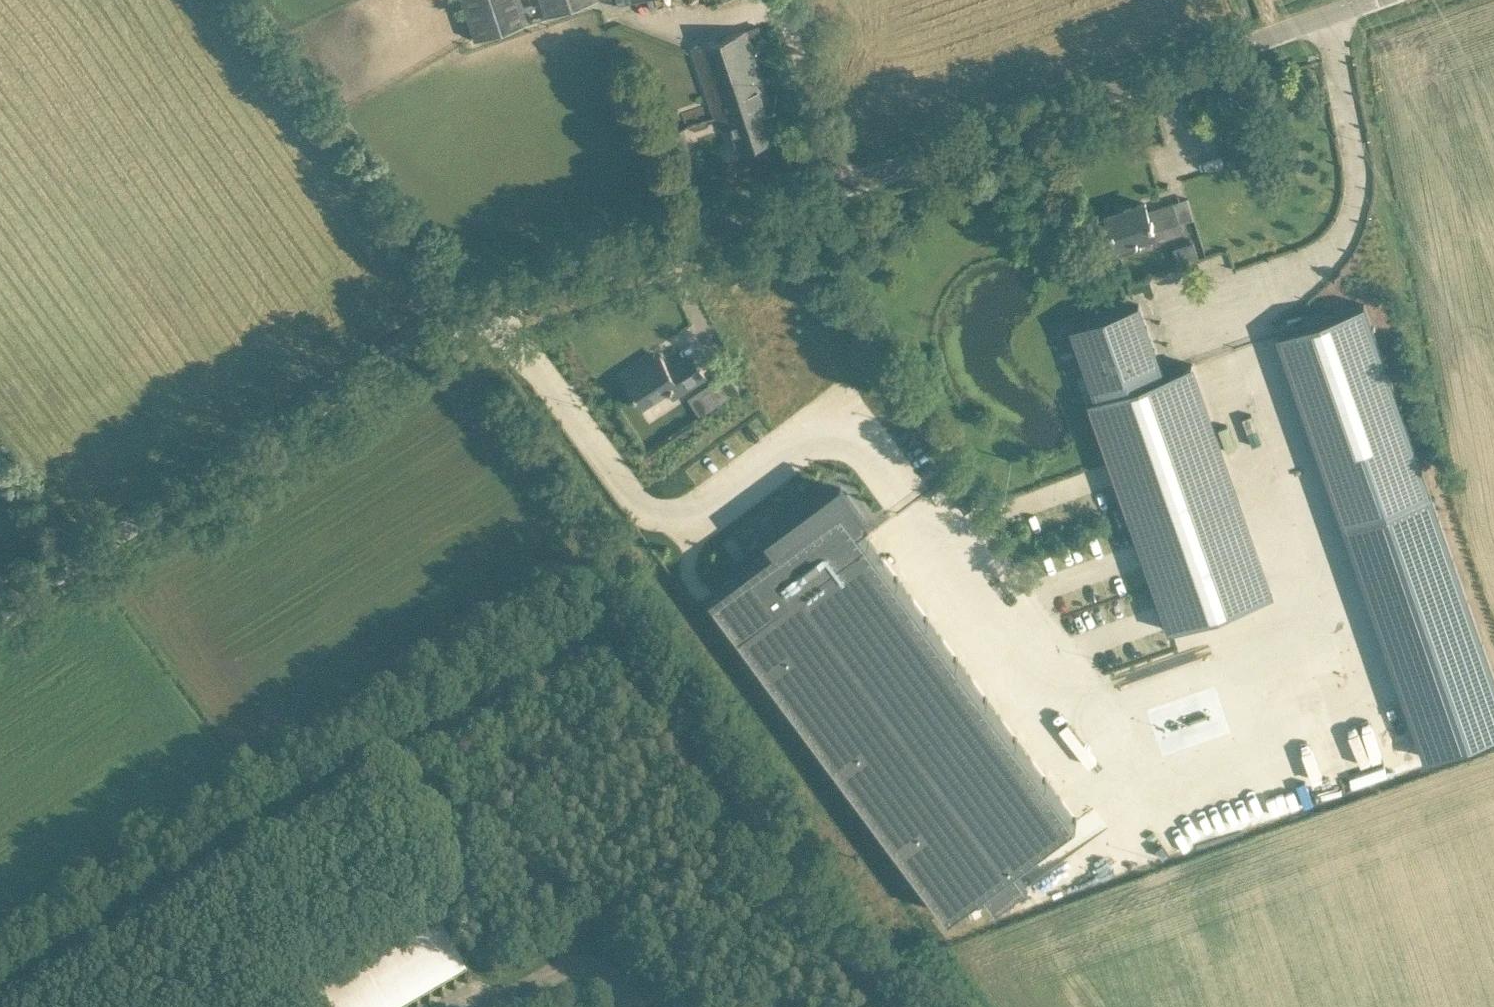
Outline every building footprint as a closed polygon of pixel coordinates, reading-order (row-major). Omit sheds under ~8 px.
[(474,38),(588,0),(462,0),(474,38)] [(748,28),(694,46),(707,87),(716,115),(729,111),(732,122),(740,148),(776,136),(764,100),(770,98),(764,79),(761,69),(756,53),(748,28)] [(677,159),(693,153),(684,127),(668,132),(677,159)] [(1179,219),(1174,202),(1149,210),(1146,202),(1108,214),(1120,252),(1141,246),(1138,236),(1155,231),(1154,227),(1179,219)] [(1190,237),(1170,243),(1175,261),(1196,254),(1190,237)] [(1280,332),(1326,464),(1346,521),(1428,755),(1493,732),(1493,672),(1431,492),(1411,434),(1365,302),(1280,332)] [(1192,362),(1164,372),(1139,303),(1073,326),(1098,395),(1089,398),(1168,628),(1271,592),(1192,362)] [(671,369),(661,354),(625,377),(643,404),(669,386),(675,395),(706,375),(693,355),(671,369)] [(737,388),(725,369),(685,394),(698,413),(737,388)] [(1270,449),(1257,453),(1269,493),(1282,489),(1270,449)] [(776,544),(712,592),(950,913),(981,890),(997,910),(1029,886),(1014,865),(1078,818),(861,524),(866,520),(841,485),(771,537),(776,544)] [(1261,639),(1306,624),(1302,612),(1257,627),(1261,639)] [(1161,728),(1180,718),(1172,703),(1153,713),(1161,728)]
